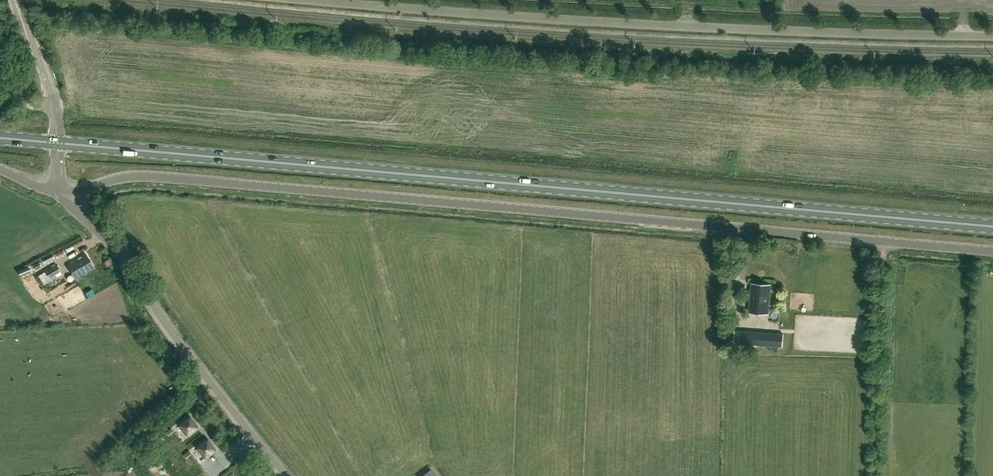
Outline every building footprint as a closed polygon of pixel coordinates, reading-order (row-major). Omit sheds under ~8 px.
[(145,263),(151,260),(147,252),(140,255),(145,263)] [(75,278),(94,267),(86,253),(67,264),(75,278)] [(49,278),(61,271),(57,263),(45,270),(49,278)] [(768,313),(771,284),(751,283),(749,311),(768,313)] [(776,345),(777,333),(747,330),(746,343),(776,345)] [(194,411),(200,419),(208,413),(202,405),(194,411)] [(201,429),(208,437),(216,430),(210,422),(201,429)]
